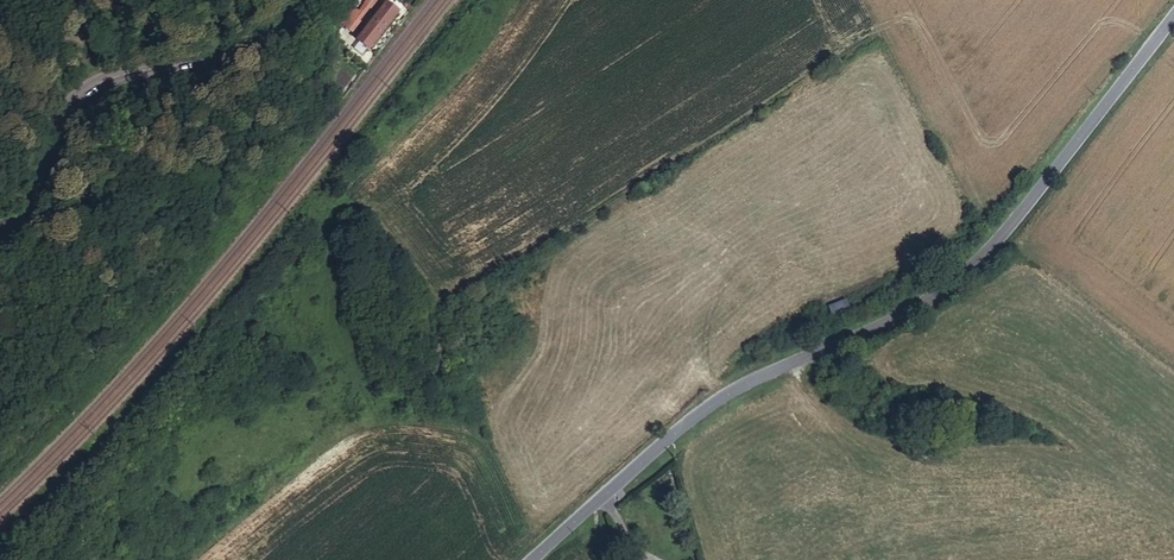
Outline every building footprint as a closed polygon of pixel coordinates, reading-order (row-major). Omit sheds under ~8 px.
[(399,9),(386,0),(364,0),(358,9),(353,5),(340,23),(357,35),(354,39),(369,50),(399,9)] [(836,317),(851,311),(845,298),(830,304),(836,317)]
